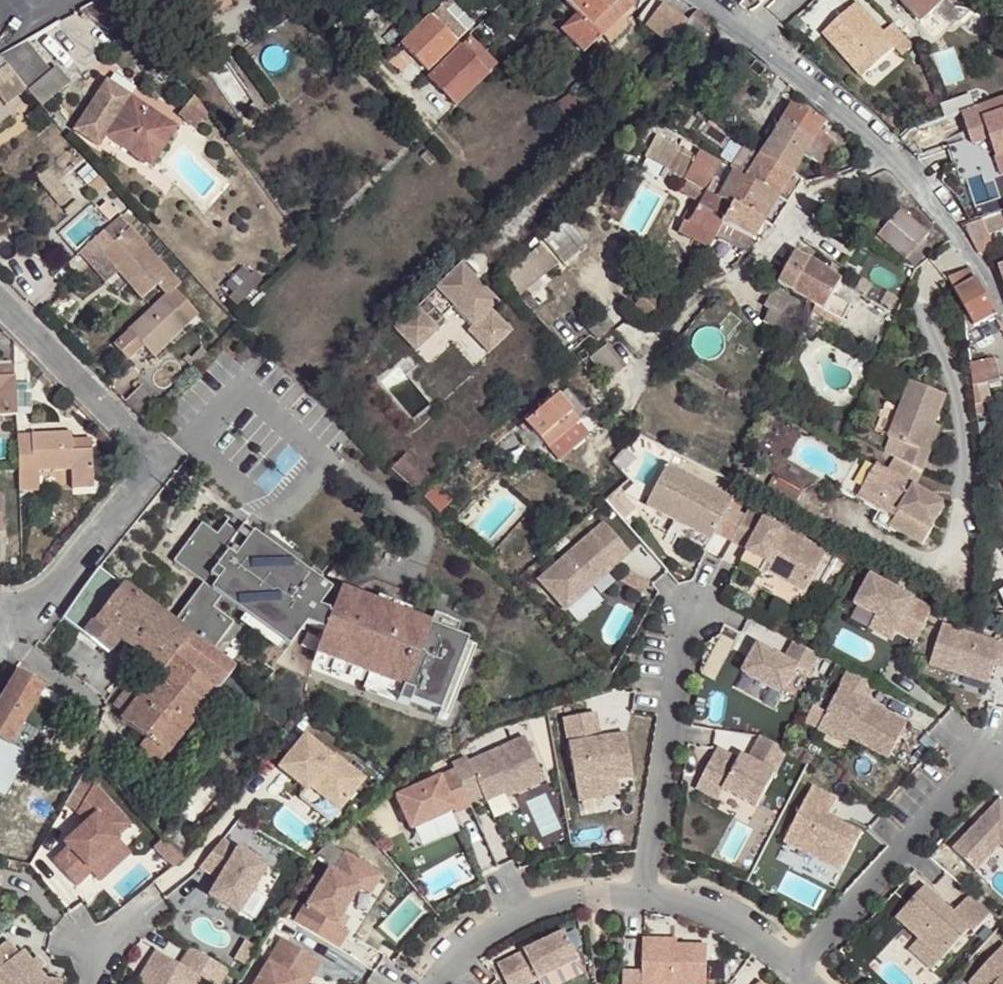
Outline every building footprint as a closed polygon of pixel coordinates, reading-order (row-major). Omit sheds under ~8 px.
[(78,9),(96,31),(121,18),(117,11),(111,0),(94,0),(78,9)] [(117,11),(139,0),(111,0),(117,11)] [(580,14),(591,27),(618,0),(570,0),(568,1),(580,14)] [(601,37),(604,36),(633,6),(637,2),(634,0),(618,0),(591,27),(601,37)] [(921,20),(944,0),(903,0),(921,20)] [(921,20),(935,35),(963,11),(951,0),(944,0),(921,20)] [(638,23),(646,28),(659,7),(652,2),(638,23)] [(646,28),(668,44),(679,34),(686,27),(690,24),(662,3),(659,7),(646,28)] [(633,6),(604,36),(611,44),(631,24),(627,19),(636,10),(633,6)] [(444,10),(435,19),(456,39),(464,32),(444,10)] [(865,10),(832,39),(871,82),(903,53),(911,61),(922,51),(902,28),(892,39),(865,10)] [(686,27),(679,34),(702,55),(715,39),(707,32),(713,22),(701,13),(690,24),(686,27)] [(596,43),(601,37),(591,27),(580,14),(575,19),(562,31),(584,53),(596,43)] [(456,39),(435,19),(433,16),(405,43),(428,66),(456,39)] [(997,28),(1001,28),(1002,25),(1002,20),(1002,19),(999,17),(993,20),(997,28)] [(41,27),(25,36),(48,68),(63,56),(41,27)] [(2,103),(48,68),(25,36),(0,49),(0,101),(2,103)] [(469,39),(461,46),(484,70),(492,65),(469,39)] [(376,40),(373,44),(385,57),(389,54),(376,40)] [(484,70),(461,46),(429,77),(455,103),(487,72),(484,70)] [(142,161),(168,121),(106,81),(72,133),(98,150),(106,138),(142,161)] [(964,111),(973,137),(975,143),(992,136),(1002,164),(1002,166),(1002,98),(964,111)] [(762,155),(791,173),(803,155),(816,132),(823,121),(794,104),(762,155)] [(168,121),(142,161),(151,167),(177,126),(168,121)] [(816,132),(803,155),(814,161),(827,139),(816,132)] [(992,136),(975,143),(973,137),(951,145),(964,178),(1002,164),(992,136)] [(753,168),(762,155),(751,147),(743,160),(753,168)] [(707,191),(722,164),(701,151),(696,160),(686,178),(707,191)] [(777,197),(791,173),(762,155),(753,168),(746,179),(777,197)] [(46,164),(44,165),(34,173),(55,201),(68,190),(51,170),(46,164)] [(910,190),(886,168),(875,175),(899,199),(904,194),(910,190)] [(762,221),(777,197),(746,179),(737,174),(722,199),(734,205),(762,221)] [(918,198),(910,190),(904,194),(912,203),(918,198)] [(734,205),(722,199),(707,191),(689,224),(715,239),(717,238),(723,227),(734,205)] [(882,231),(907,254),(916,246),(925,255),(936,244),(927,235),(931,231),(906,204),(882,231)] [(751,241),(762,221),(734,205),(723,227),(751,241)] [(130,347),(146,335),(154,345),(192,314),(172,291),(180,284),(114,209),(76,247),(92,263),(104,253),(145,297),(159,285),(167,293),(134,321),(134,322),(119,334),(130,347)] [(964,224),(978,253),(994,248),(989,235),(1002,229),(1002,211),(964,224)] [(684,233),(689,224),(685,219),(683,221),(679,231),(684,234),(684,233)] [(517,295),(584,244),(568,223),(501,274),(517,295)] [(715,239),(689,224),(684,233),(711,248),(715,239)] [(743,253),(751,241),(723,227),(717,238),(743,253)] [(706,255),(711,248),(684,233),(684,234),(679,243),(706,255)] [(916,246),(907,254),(915,264),(925,255),(916,246)] [(796,253),(784,273),(778,286),(791,295),(810,261),(796,253)] [(460,265),(473,278),(478,274),(464,260),(460,265)] [(834,295),(842,281),(810,261),(791,295),(794,296),(815,307),(842,323),(852,305),(834,295)] [(454,306),(473,326),(494,348),(512,330),(490,307),(496,301),(473,278),(460,265),(394,329),(412,347),(435,324),(427,316),(435,309),(442,318),(454,306)] [(996,314),(970,266),(950,277),(954,287),(976,325),(996,314)] [(232,299),(257,275),(250,267),(244,274),(238,269),(220,287),(232,299)] [(769,310),(763,320),(776,328),(781,314),(790,298),(773,289),(762,305),(769,310)] [(790,327),(802,333),(811,313),(815,307),(794,296),(784,319),(791,322),(790,327)] [(842,323),(815,307),(811,313),(839,328),(842,323)] [(603,310),(586,327),(600,340),(615,324),(603,310)] [(440,329),(435,324),(412,347),(416,351),(440,329)] [(494,348),(473,326),(468,332),(489,353),(494,348)] [(607,346),(589,358),(606,383),(624,371),(607,346)] [(147,371),(154,355),(138,347),(131,363),(147,371)] [(994,360),(969,366),(975,406),(991,402),(987,384),(999,381),(994,360)] [(14,375),(15,364),(0,364),(0,376),(14,375)] [(14,375),(0,376),(0,413),(16,412),(14,375)] [(122,395),(141,414),(159,395),(142,376),(122,395)] [(929,455),(940,428),(952,400),(911,383),(887,440),(890,442),(884,456),(896,463),(927,479),(936,457),(929,455)] [(554,394),(524,420),(547,447),(577,420),(554,394)] [(577,420),(547,447),(557,459),(588,432),(577,420)] [(948,430),(940,428),(929,455),(936,457),(948,430)] [(73,446),(72,433),(72,430),(17,432),(19,469),(40,469),(72,467),(73,484),(93,482),(90,444),(73,446)] [(91,434),(72,433),(73,446),(90,444),(91,434)] [(405,453),(403,457),(425,477),(428,473),(405,453)] [(403,457),(390,471),(397,478),(412,491),(425,477),(403,457)] [(927,479),(896,463),(888,476),(875,469),(862,494),(885,507),(881,512),(902,524),(897,535),(930,553),(953,510),(919,492),(927,479)] [(668,466),(648,504),(712,538),(715,532),(731,540),(748,509),(668,466)] [(40,469),(19,469),(19,486),(41,486),(40,469)] [(433,487),(421,500),(438,515),(450,502),(433,487)] [(774,487),(767,500),(795,515),(803,502),(774,487)] [(885,507),(862,494),(856,505),(879,518),(881,512),(885,507)] [(748,509),(731,540),(747,549),(744,556),(768,569),(770,566),(808,586),(827,551),(805,539),(766,519),(748,509)] [(770,510),(766,519),(805,539),(809,530),(770,510)] [(895,538),(897,535),(902,524),(881,512),(879,518),(874,527),(895,538)] [(603,521),(538,578),(564,608),(590,585),(629,551),(603,521)] [(230,621),(211,605),(220,595),(287,644),(305,621),(322,628),(313,652),(399,687),(395,698),(406,703),(408,698),(439,710),(466,638),(429,624),(430,620),(338,585),(330,609),(317,604),(328,588),(251,530),(245,538),(223,522),(215,532),(202,522),(172,558),(202,582),(170,623),(96,566),(62,616),(108,652),(119,637),(161,671),(156,677),(146,689),(130,709),(121,722),(143,739),(134,750),(155,767),(218,690),(216,687),(233,665),(211,649),(230,621)] [(871,574),(856,603),(876,614),(898,626),(896,629),(915,639),(932,606),(871,574)] [(590,585),(564,608),(577,623),(603,600),(590,585)] [(891,638),(896,629),(898,626),(876,614),(870,626),(891,638)] [(943,623),(930,663),(989,681),(995,662),(1002,665),(1002,636),(1001,636),(1000,641),(943,623)] [(741,636),(726,663),(743,672),(758,644),(741,636)] [(758,644),(743,672),(783,693),(797,667),(809,672),(819,654),(794,641),(785,658),(758,644)] [(850,670),(823,722),(851,737),(889,757),(907,722),(879,708),(889,690),(850,670)] [(0,702),(0,739),(8,744),(40,689),(16,675),(0,702)] [(121,701),(130,709),(146,689),(136,682),(121,701)] [(8,744),(26,754),(58,699),(40,689),(8,744)] [(594,712),(563,718),(578,800),(603,796),(599,781),(615,778),(631,775),(623,734),(598,737),(594,712)] [(851,737),(823,722),(819,729),(847,744),(851,737)] [(301,735),(278,764),(308,789),(311,785),(340,808),(363,780),(334,757),(332,759),(301,735)] [(452,763),(455,769),(470,804),(484,798),(485,800),(504,792),(511,789),(514,793),(544,779),(524,736),(468,761),(466,757),(452,763)] [(719,748),(704,777),(726,789),(759,807),(788,749),(762,736),(750,759),(743,755),(740,759),(719,748)] [(0,739),(0,791),(7,795),(30,756),(26,754),(8,744),(0,739)] [(455,769),(396,796),(411,829),(454,809),(456,812),(471,805),(470,804),(455,769)] [(726,789),(704,777),(698,788),(720,800),(726,789)] [(615,778),(599,781),(603,796),(618,794),(615,778)] [(130,822),(92,783),(78,812),(86,821),(64,842),(68,846),(53,860),(77,884),(92,870),(88,865),(117,837),(116,835),(130,822)] [(837,799),(813,787),(785,842),(843,871),(862,832),(829,816),(837,799)] [(953,848),(975,869),(1001,842),(1002,844),(1002,802),(999,799),(953,848)] [(176,824),(163,836),(184,858),(196,845),(176,824)] [(173,867),(184,858),(163,836),(154,845),(173,867)] [(129,849),(117,837),(88,865),(92,870),(100,877),(129,849)] [(223,840),(200,868),(220,879),(212,893),(239,909),(266,865),(223,840)] [(1001,842),(975,869),(996,888),(1002,881),(1002,844),(1001,842)] [(306,904),(295,923),(339,950),(349,932),(344,928),(336,924),(342,914),(358,887),(370,868),(346,853),(334,871),(331,869),(309,906),(306,904)] [(382,875),(370,868),(358,887),(370,894),(382,875)] [(992,914),(972,894),(954,912),(926,885),(897,915),(920,938),(942,959),(970,930),(974,933),(992,914)] [(342,914),(336,924),(344,928),(350,918),(342,914)] [(499,965),(508,983),(531,983),(539,980),(580,960),(566,932),(499,965)] [(0,947),(0,979),(4,983),(65,983),(66,978),(50,976),(42,968),(35,959),(27,948),(22,951),(11,938),(0,947)] [(642,983),(706,983),(707,944),(667,943),(667,938),(643,938),(642,983)] [(942,959),(920,938),(910,948),(932,969),(942,959)] [(258,983),(298,983),(300,981),(294,977),(299,969),(313,977),(322,962),(285,939),(258,983)] [(967,983),(968,983),(1002,983),(1002,947),(1002,946),(967,983)] [(143,983),(196,983),(200,977),(212,983),(217,983),(227,970),(190,947),(179,964),(155,950),(144,967),(151,972),(144,983),(143,983)] [(40,955),(35,959),(42,968),(47,964),(40,955)] [(539,980),(541,983),(565,983),(587,974),(580,960),(539,980)] [(151,972),(144,967),(137,979),(144,983),(151,972)] [(298,983),(309,983),(313,977),(299,969),(294,977),(300,981),(298,983)]
